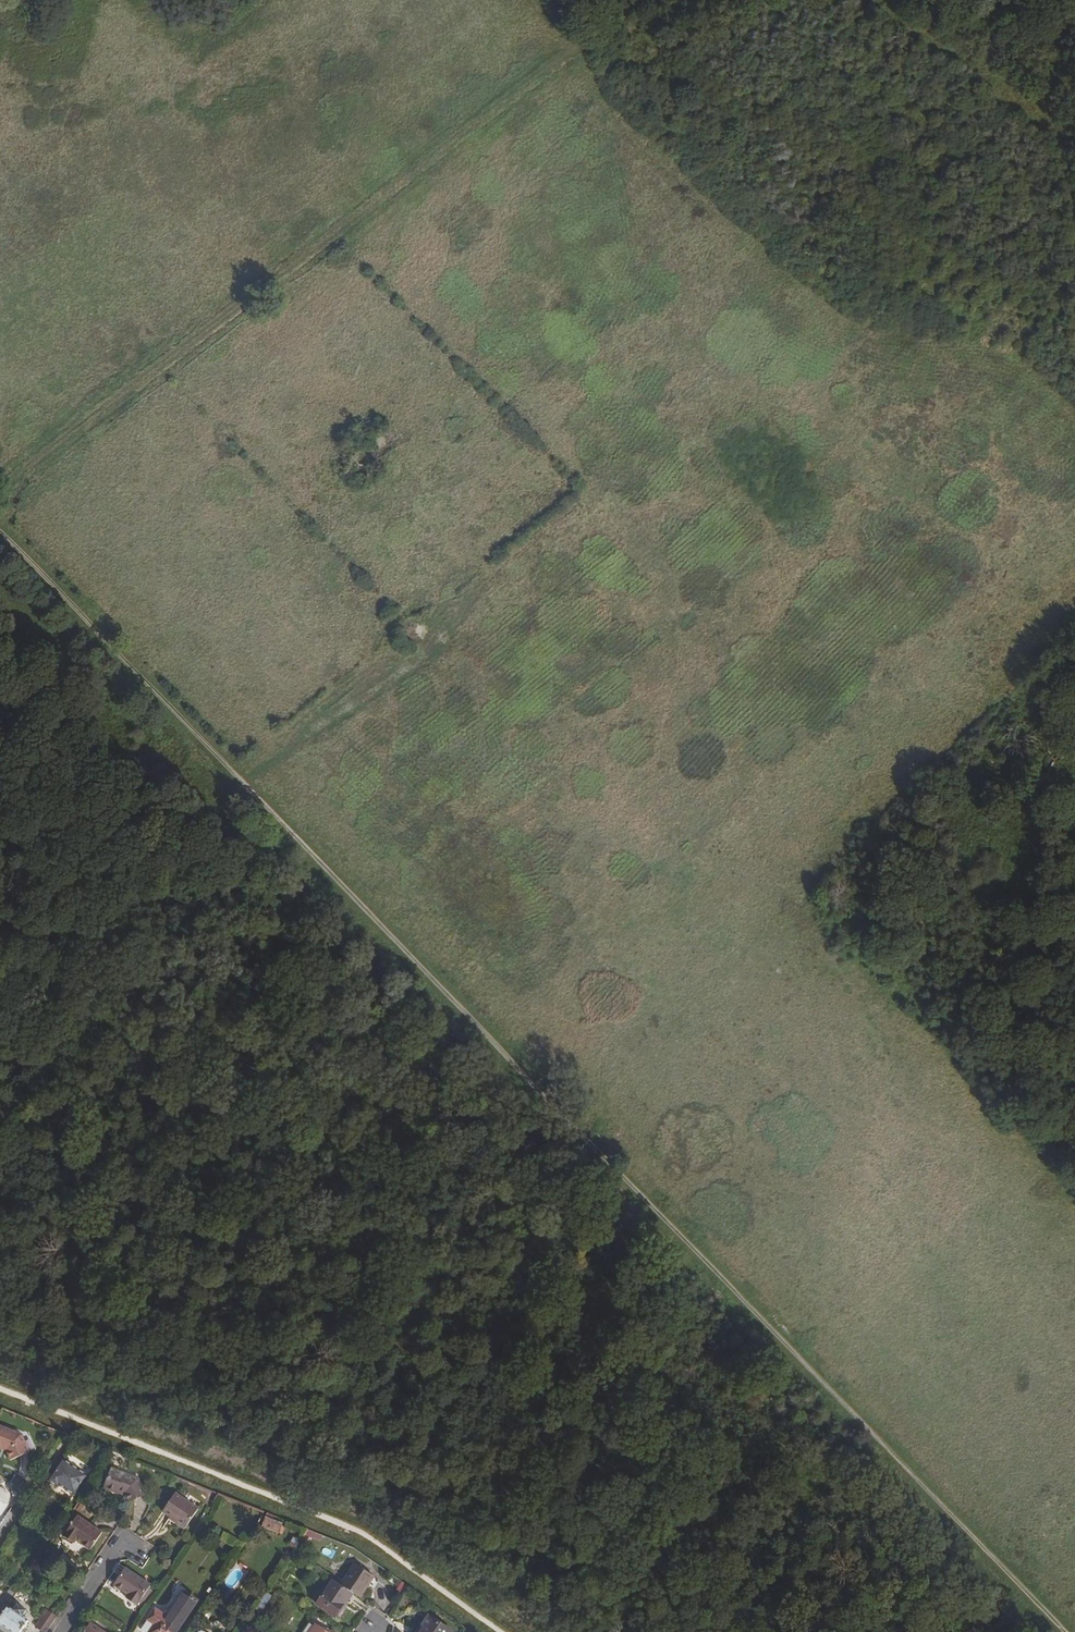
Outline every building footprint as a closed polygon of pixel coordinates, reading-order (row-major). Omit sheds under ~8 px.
[(415,617),(400,628),(415,648),(432,638),(415,617)] [(4,1450),(9,1460),(27,1452),(20,1435),(0,1426),(0,1448),(4,1450)] [(60,1458),(52,1469),(57,1470),(63,1460),(60,1458)] [(57,1470),(52,1469),(46,1479),(55,1485),(57,1482),(64,1486),(63,1488),(72,1493),(85,1474),(63,1460),(57,1470)] [(111,1467),(104,1486),(117,1492),(118,1490),(123,1492),(128,1501),(145,1493),(138,1478),(111,1467)] [(193,1511),(183,1500),(174,1493),(162,1512),(184,1527),(196,1509),(193,1511)] [(254,1525),(261,1515),(240,1507),(233,1517),(254,1525)] [(281,1520),(265,1513),(260,1527),(276,1533),(281,1520)] [(90,1549),(102,1532),(78,1515),(63,1536),(73,1543),(76,1540),(90,1549)] [(293,1548),(298,1541),(292,1537),(287,1544),(293,1548)] [(355,1563),(341,1584),(352,1592),(359,1597),(373,1576),(355,1563)] [(125,1598),(135,1605),(149,1585),(124,1568),(113,1585),(127,1595),(125,1598)] [(346,1602),(352,1592),(341,1584),(332,1579),(316,1604),(334,1616),(344,1600),(346,1602)] [(148,1631),(173,1631),(177,1626),(178,1627),(195,1601),(182,1592),(168,1613),(165,1611),(162,1616),(153,1610),(147,1619),(154,1624),(148,1631)] [(11,1631),(20,1631),(28,1621),(21,1616),(24,1611),(15,1605),(12,1610),(6,1606),(2,1612),(0,1615),(0,1624),(11,1631)] [(36,1626),(46,1631),(57,1616),(47,1610),(36,1626)] [(428,1618),(422,1626),(425,1628),(422,1631),(449,1631),(428,1618)] [(147,1619),(139,1630),(141,1631),(148,1631),(154,1624),(147,1619)] [(83,1631),(104,1631),(90,1622),(83,1631)] [(307,1631),(327,1631),(313,1623),(312,1624),(308,1631),(307,1631)]
